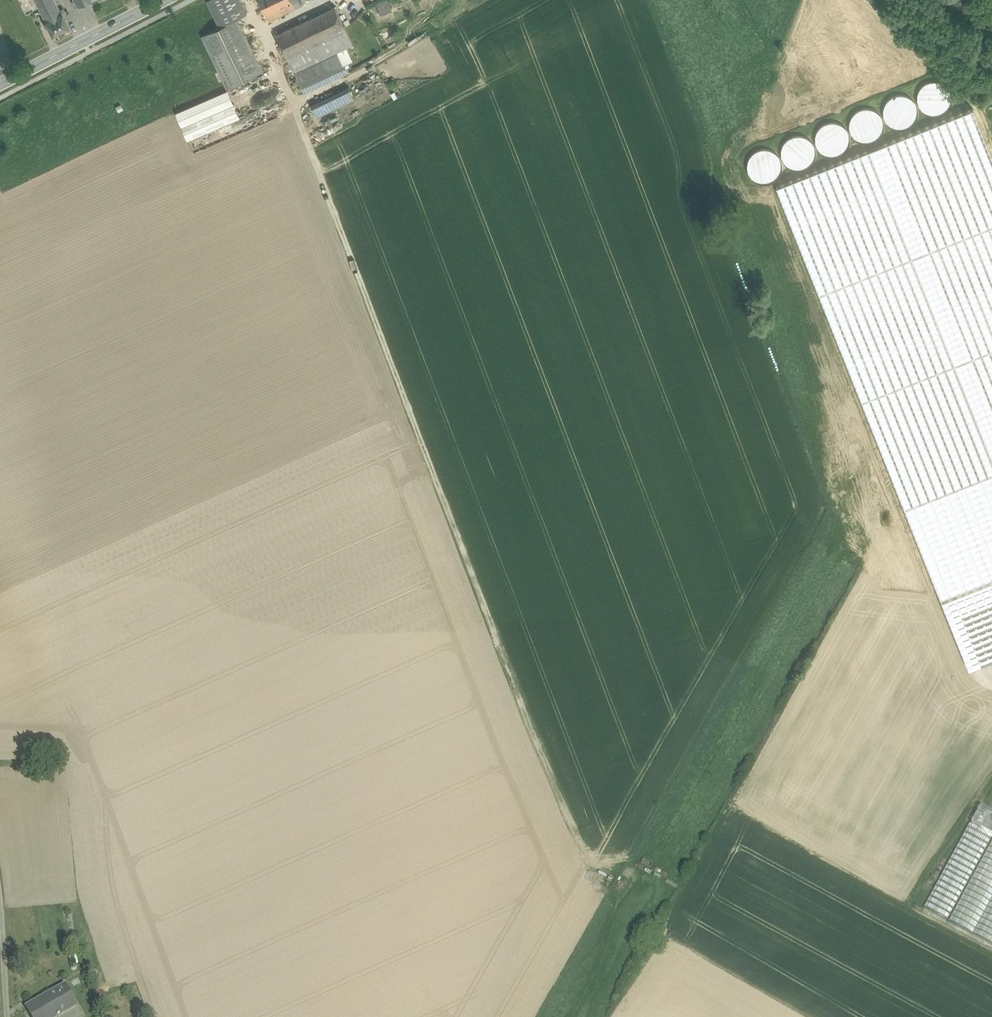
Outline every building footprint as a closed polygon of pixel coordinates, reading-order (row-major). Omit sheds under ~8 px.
[(46,21),(62,13),(62,14),(67,11),(61,0),(60,0),(55,3),(54,0),(35,0),(46,21)] [(220,27),(237,19),(237,18),(247,13),(241,0),(207,0),(220,27)] [(269,20),(303,4),(302,0),(260,0),(269,20)] [(380,13),(392,9),(389,0),(381,0),(376,2),(380,13)] [(335,6),(276,35),(286,55),(345,27),(335,6)] [(46,21),(45,22),(52,35),(69,26),(62,14),(62,13),(46,21)] [(220,27),(202,36),(227,88),(263,71),(237,19),(220,27)] [(345,27),(286,55),(294,72),(337,52),(353,44),(345,27)] [(337,52),(294,72),(304,92),(347,72),(337,52)] [(349,87),(311,105),(317,117),(354,98),(349,87)] [(229,90),(176,112),(188,140),(241,117),(229,90)] [(241,117),(188,140),(194,153),(278,117),(272,104),(241,117)] [(322,127),(312,131),(315,140),(343,130),(337,115),(320,122),(322,127)] [(923,909),(947,921),(991,837),(991,835),(970,823),(923,909)] [(948,922),(991,946),(991,842),(948,922)] [(64,985),(48,994),(53,1004),(60,1015),(76,1006),(64,985)] [(48,994),(37,1001),(42,1010),(53,1004),(48,994)] [(37,1001),(25,1007),(31,1016),(57,1016),(59,1016),(60,1015),(53,1004),(42,1010),(37,1001)]
